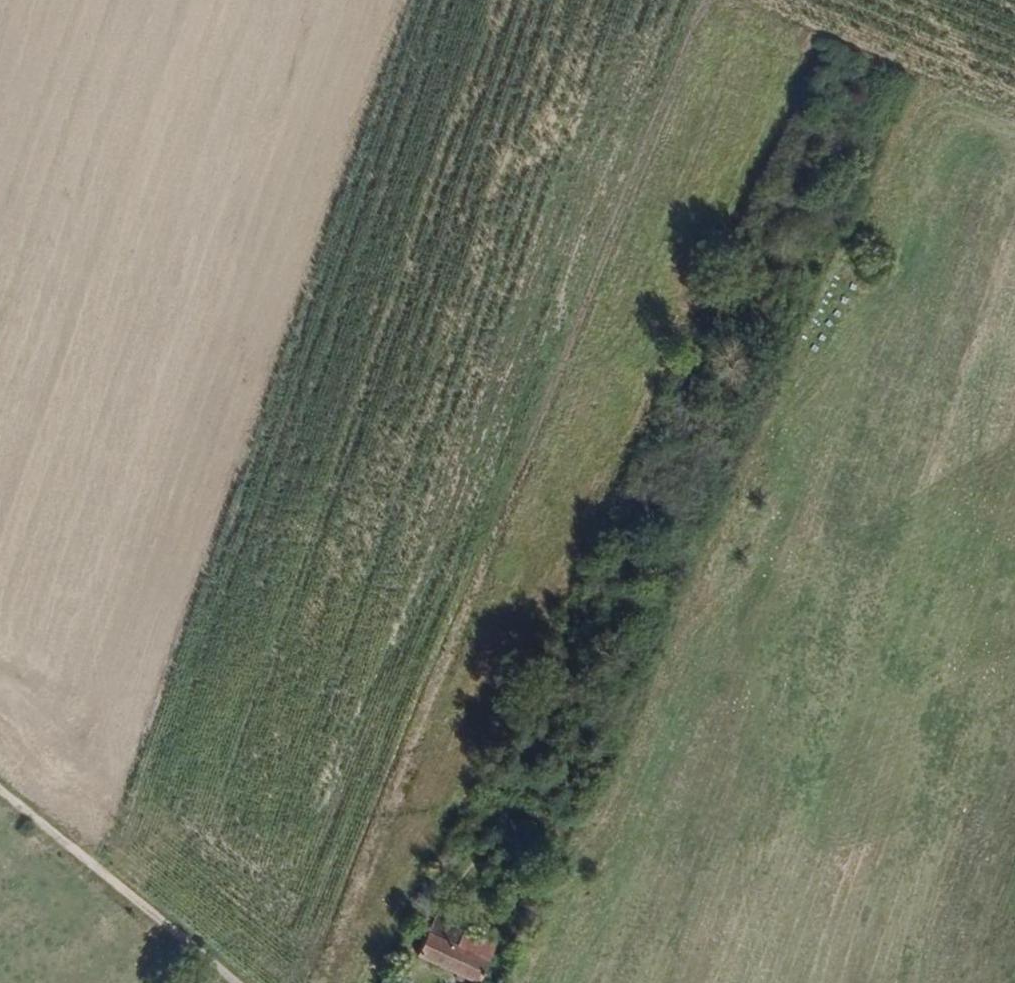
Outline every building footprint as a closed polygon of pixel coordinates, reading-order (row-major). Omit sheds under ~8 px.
[(514,948),(449,917),(430,962),(478,982),(498,982),(514,948)]
